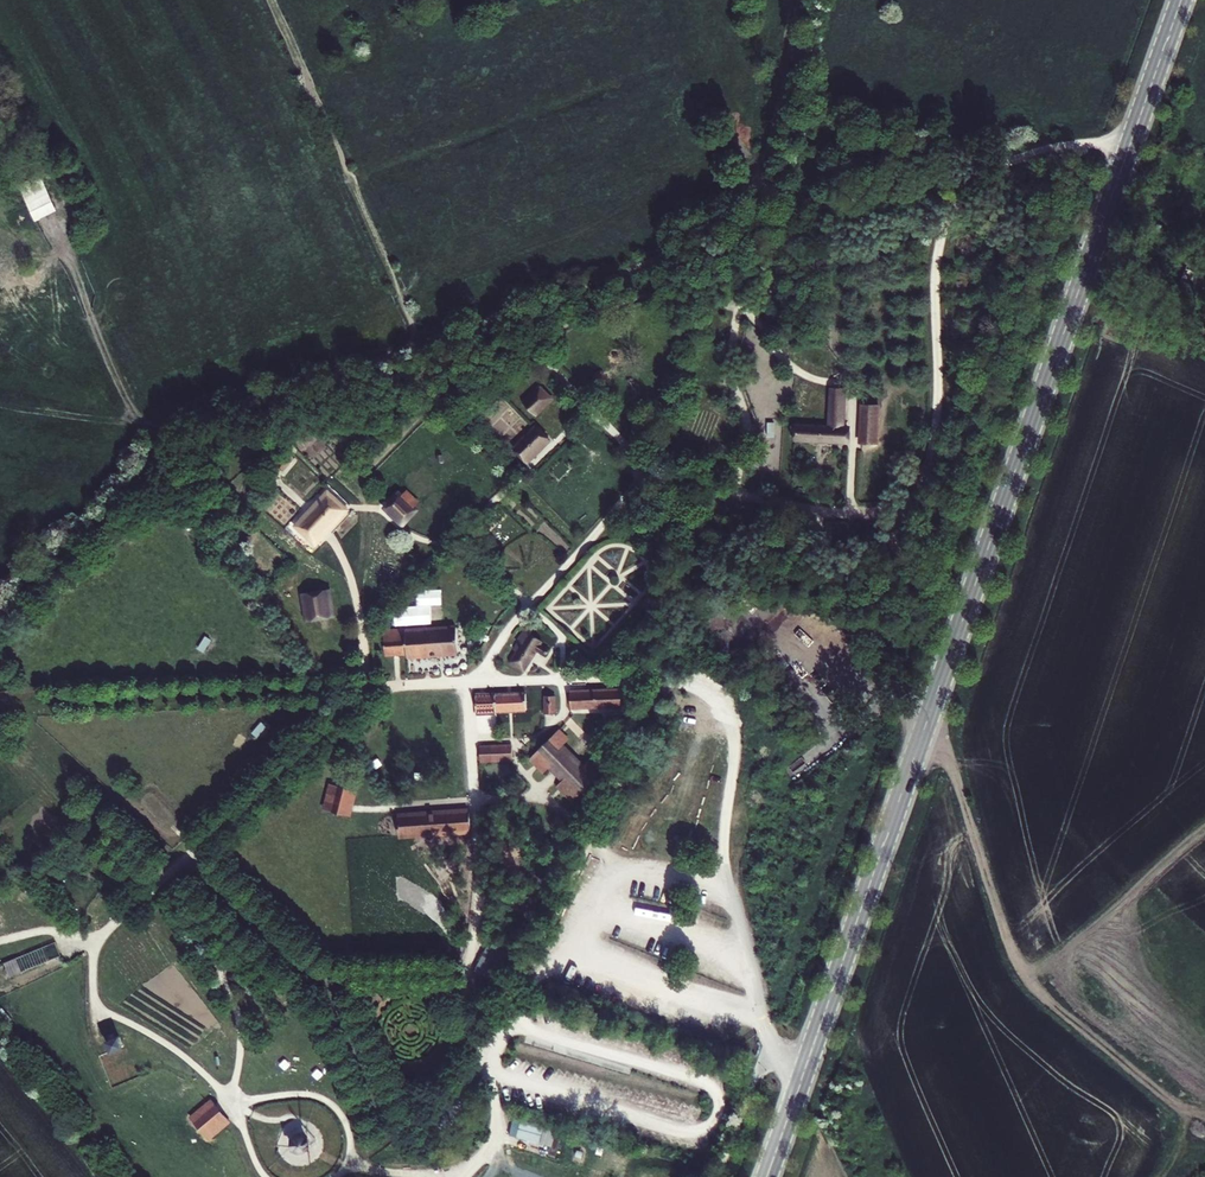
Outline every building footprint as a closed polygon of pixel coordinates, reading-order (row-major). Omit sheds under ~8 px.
[(600,371),(593,377),(597,382),(604,375),(600,371)] [(540,390),(525,404),(537,416),(551,402),(540,390)] [(830,431),(797,430),(797,442),(848,445),(849,432),(844,432),(845,401),(832,400),(830,431)] [(879,408),(863,407),(860,445),(877,446),(879,408)] [(537,432),(514,453),(526,466),(549,444),(537,432)] [(328,492),(295,527),(315,545),(346,508),(328,492)] [(407,493),(401,499),(414,511),(420,505),(407,493)] [(400,498),(387,512),(403,526),(415,513),(414,511),(401,499),(400,498)] [(327,593),(304,598),(309,622),(332,618),(327,593)] [(443,604),(406,605),(407,624),(443,623),(443,604)] [(407,630),(386,631),(387,656),(409,655),(409,659),(460,656),(459,631),(407,634),(407,630)] [(518,654),(511,664),(524,672),(542,644),(524,633),(517,644),(519,645),(515,652),(518,654)] [(618,691),(569,693),(570,710),(619,708),(618,691)] [(524,696),(472,698),(473,714),(524,712),(524,696)] [(554,700),(543,700),(544,717),(555,717),(554,700)] [(557,731),(528,761),(541,773),(549,765),(565,781),(557,789),(573,805),(603,775),(589,762),(584,768),(561,746),(567,740),(557,731)] [(508,748),(477,749),(478,762),(508,761),(508,748)] [(357,792),(335,786),(329,811),(351,816),(357,792)] [(469,815),(396,818),(398,836),(470,833),(469,815)] [(245,974),(235,969),(230,979),(241,984),(245,974)] [(118,1037),(107,1041),(112,1052),(123,1048),(118,1037)] [(211,1101),(191,1117),(207,1138),(228,1122),(211,1101)] [(512,1136),(545,1140),(547,1125),(513,1121),(512,1136)] [(303,1135),(299,1135),(295,1137),(293,1140),(292,1144),(292,1148),(295,1152),(298,1154),(302,1155),(307,1154),(310,1151),(312,1147),(312,1143),(310,1139),(307,1136),(303,1135)] [(558,1152),(562,1138),(554,1136),(550,1150),(558,1152)]
